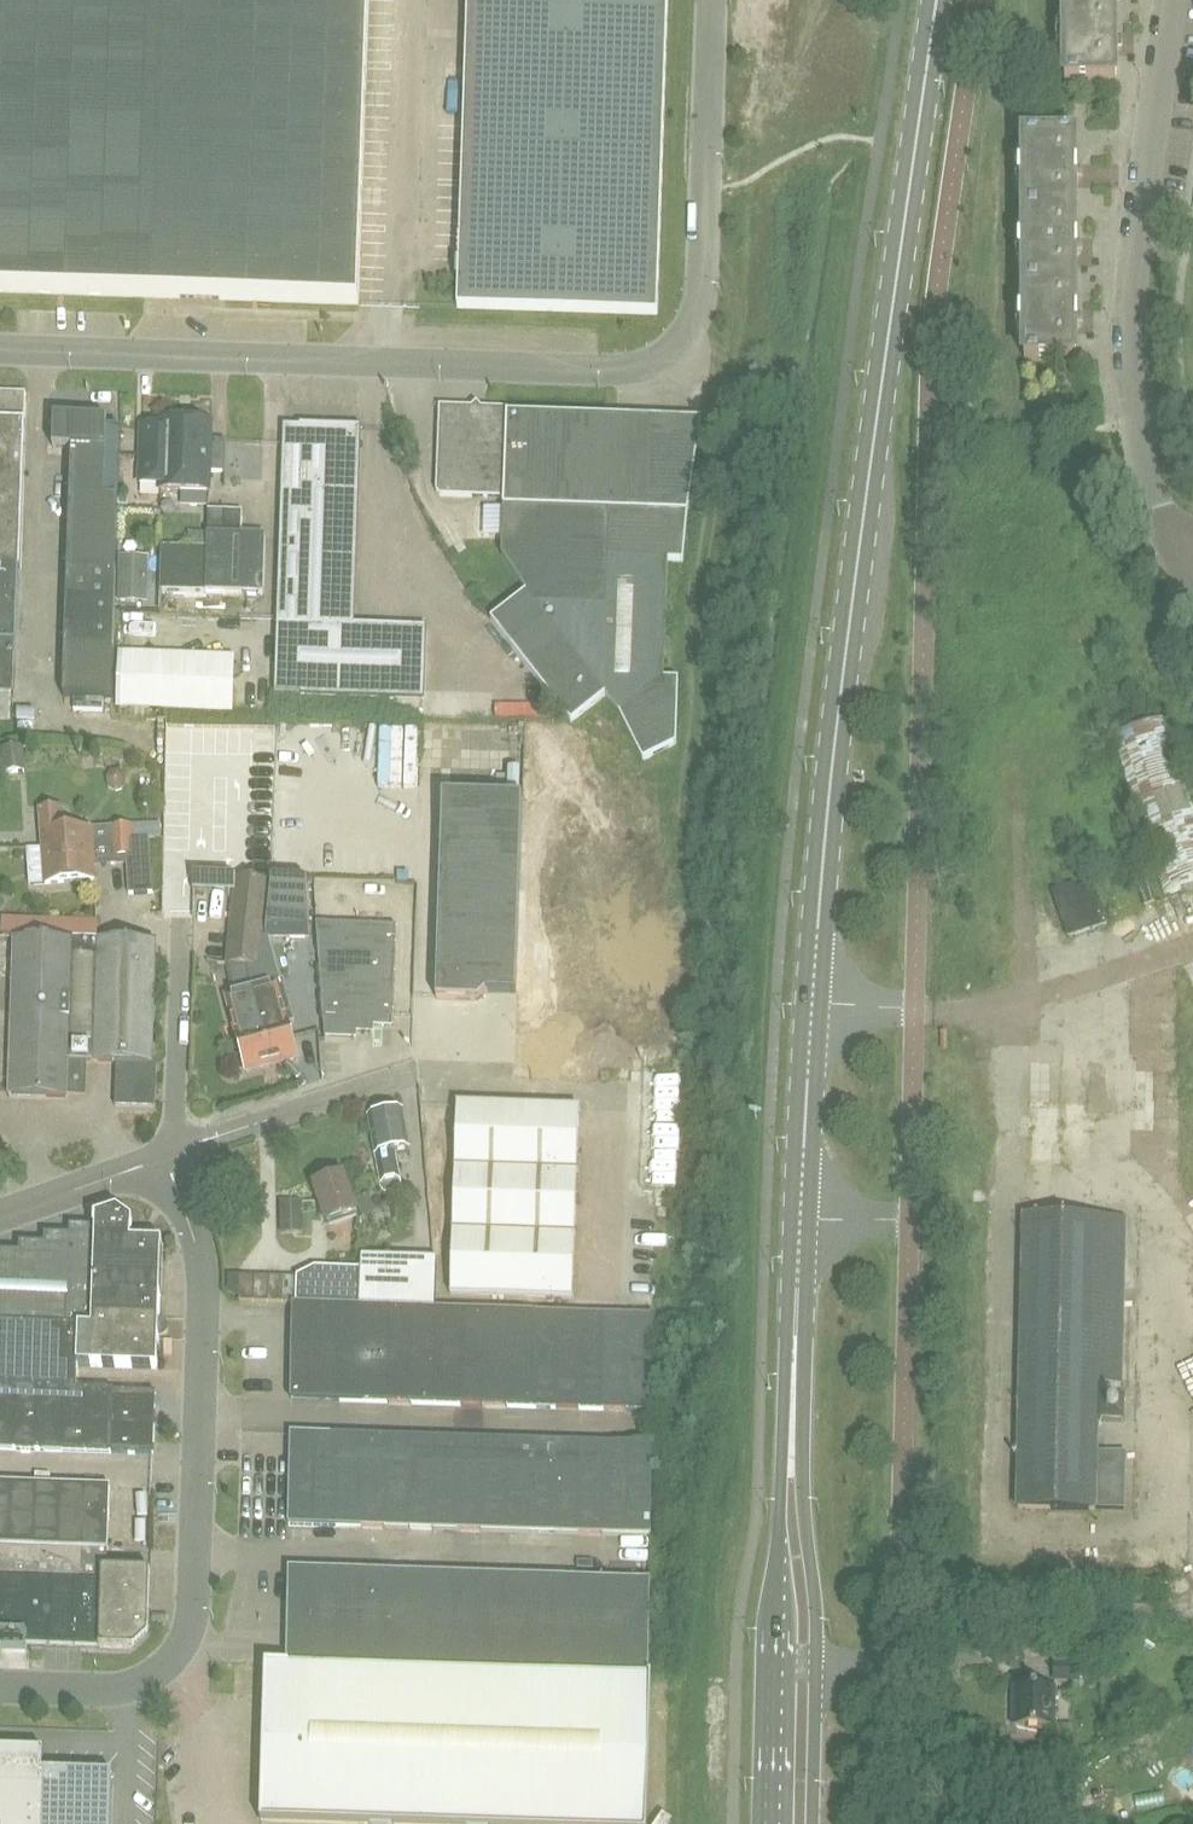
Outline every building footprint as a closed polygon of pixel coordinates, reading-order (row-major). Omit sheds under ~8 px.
[(369,0),(0,0),(0,293),(143,297),(180,298),(359,305),(369,0)] [(459,275),(458,307),(657,314),(668,0),(468,0),(459,275)] [(1117,81),(1116,7),(1065,8),(1065,81),(1115,81),(1117,81)] [(1062,139),(1024,139),(1025,214),(1076,213),(1076,184),(1078,184),(1078,169),(1076,169),(1076,139),(1069,139),(1069,136),(1062,136),(1062,139)] [(1076,243),(1076,213),(1025,214),(1025,287),(1076,286),(1076,257),(1078,257),(1078,243),(1076,243)] [(1076,315),(1076,286),(1025,287),(1025,360),(1076,360),(1076,330),(1079,330),(1079,315),(1076,315)] [(20,567),(26,392),(0,391),(0,691),(14,692),(18,567),(20,567)] [(683,562),(688,514),(702,421),(509,414),(509,409),(440,407),(437,492),(441,496),(504,499),(503,514),(481,513),(480,535),(503,536),(502,556),(526,593),(490,621),(571,724),(606,696),(619,713),(643,761),(676,744),(679,680),(664,680),(668,562),(683,562)] [(141,426),(139,484),(160,484),(160,490),(208,492),(209,471),(210,427),(210,423),(208,423),(208,420),(205,418),(194,417),(191,420),(191,422),(162,421),(162,427),(141,426)] [(54,418),(53,448),(72,449),(63,697),(64,697),(64,698),(112,700),(117,572),(116,572),(121,430),(107,429),(107,419),(54,418)] [(283,425),(276,625),(354,628),(354,626),(360,428),(283,425)] [(224,512),(207,511),(207,534),(207,550),(162,548),(160,602),(205,604),(204,614),(243,616),(243,593),(263,593),(265,535),(242,535),(242,513),(224,512)] [(149,558),(119,557),(117,603),(147,604),(149,558)] [(147,627),(146,608),(127,608),(128,628),(147,627)] [(425,628),(354,626),(354,628),(276,625),(274,693),(423,698),(425,628)] [(118,686),(147,684),(145,656),(116,658),(118,686)] [(1168,720),(1106,736),(1161,897),(1192,887),(1192,804),(1168,720)] [(26,772),(23,748),(2,750),(3,774),(26,772)] [(111,772),(107,778),(109,786),(116,790),(123,788),(127,781),(125,774),(119,770),(111,772)] [(517,995),(524,800),(445,797),(437,1000),(479,1001),(487,994),(517,995)] [(62,808),(41,809),(44,849),(58,848),(59,859),(73,858),(73,853),(86,852),(86,848),(93,848),(93,846),(112,845),(111,827),(92,829),(63,830),(62,808)] [(133,826),(111,827),(112,845),(150,842),(149,826),(133,827),(133,826)] [(58,848),(44,849),(46,883),(95,880),(94,863),(126,861),(129,895),(153,894),(150,842),(112,845),(93,846),(93,848),(86,848),(86,852),(73,853),(73,858),(59,859),(58,848)] [(311,937),(308,881),(274,880),(269,934),(311,937)] [(272,884),(236,881),(227,964),(263,968),(272,884)] [(1139,884),(1146,912),(1159,909),(1152,881),(1139,884)] [(1107,925),(1092,882),(1054,895),(1068,938),(1107,925)] [(325,918),(324,892),(313,892),(314,918),(325,918)] [(394,1026),(398,926),(318,923),(326,1040),(355,1041),(356,1034),(373,1035),(373,1025),(394,1026)] [(13,977),(9,1098),(67,1100),(67,1096),(86,1096),(87,1061),(95,1062),(95,1063),(116,1064),(114,1106),(156,1107),(157,1063),(153,1063),(157,943),(78,940),(50,939),(14,938),(13,977)] [(568,967),(567,947),(521,950),(522,970),(568,967)] [(268,987),(253,991),(273,1065),(298,1058),(289,1021),(293,1020),(283,983),(268,987)] [(239,994),(228,997),(237,1034),(247,1072),(273,1065),(253,991),(239,994)] [(589,1109),(458,1105),(452,1295),(584,1299),(589,1109)] [(369,1118),(381,1183),(400,1180),(395,1151),(410,1149),(404,1112),(369,1118)] [(315,1186),(328,1224),(357,1214),(344,1176),(315,1186)] [(303,1201),(281,1202),(281,1223),(303,1222),(303,1201)] [(374,1202),(358,1208),(364,1224),(380,1218),(374,1202)] [(153,1456),(155,1406),(148,1406),(148,1393),(77,1391),(78,1367),(158,1370),(161,1262),(162,1242),(153,1242),(138,1242),(131,1241),(132,1221),(117,1210),(98,1217),(95,1218),(94,1228),(70,1227),(70,1236),(45,1235),(45,1245),(20,1244),(20,1254),(0,1253),(0,1451),(153,1456)] [(1024,1218),(1017,1509),(1094,1511),(1094,1509),(1124,1509),(1125,1454),(1095,1454),(1096,1423),(1124,1424),(1125,1400),(1097,1399),(1097,1384),(1120,1384),(1124,1220),(1024,1218)] [(363,1258),(363,1270),(361,1306),(410,1308),(412,1259),(363,1258)] [(315,1305),(361,1306),(363,1270),(316,1268),(315,1305)] [(298,1278),(241,1277),(240,1304),(246,1304),(294,1304),(298,1305),(298,1278)] [(361,1306),(315,1305),(298,1305),(294,1304),(293,1401),(655,1411),(657,1315),(410,1308),(361,1306)] [(291,1526),(652,1536),(654,1444),(292,1434),(291,1526)] [(109,1549),(111,1486),(0,1483),(0,1546),(109,1549)] [(0,1546),(0,1642),(1,1642),(1,1652),(27,1652),(27,1643),(45,1644),(81,1645),(100,1646),(100,1648),(129,1649),(149,1631),(149,1624),(150,1570),(102,1569),(102,1563),(108,1563),(109,1549),(0,1546)] [(651,1617),(653,1579),(290,1569),(288,1665),(267,1664),(262,1822),(341,1823),(648,1823),(653,1676),(650,1676),(651,1617)] [(1081,1664),(1054,1663),(1053,1683),(1080,1684),(1081,1664)] [(1052,1728),(1054,1728),(1055,1687),(1014,1686),(1013,1727),(1052,1728)] [(111,1776),(41,1773),(41,1758),(0,1757),(0,1823),(110,1823),(111,1776)]
